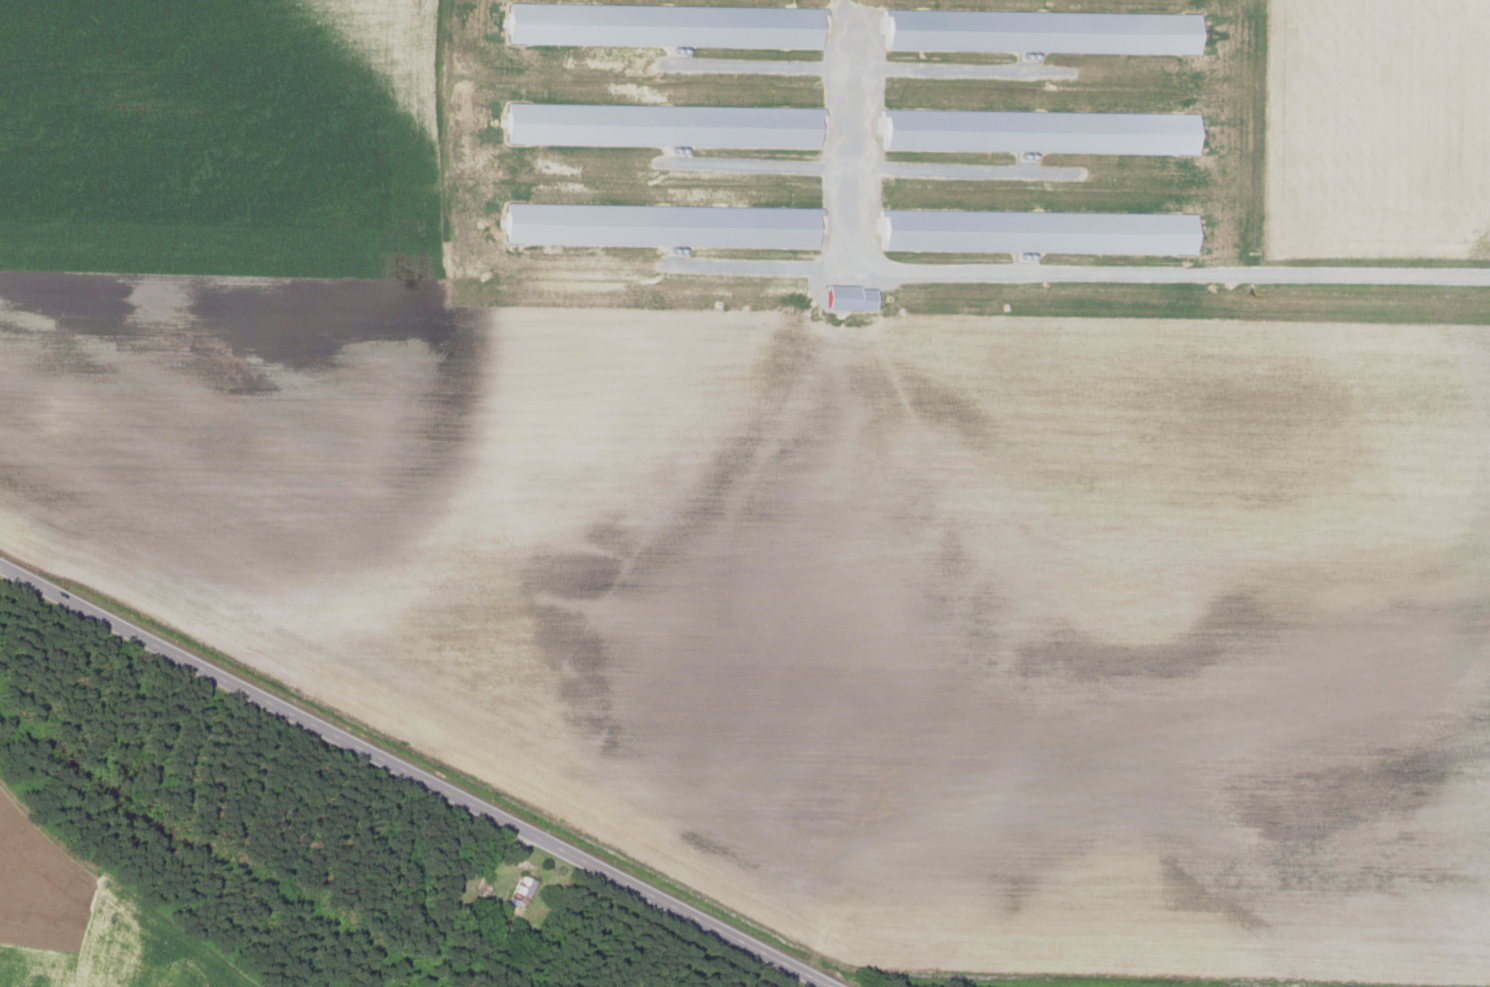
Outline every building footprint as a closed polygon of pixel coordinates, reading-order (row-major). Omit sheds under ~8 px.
[(885,50),(1198,55),(1199,14),(883,9),(883,19),(886,19),(885,50)] [(823,108),(506,103),(506,144),(818,149),(818,115),(822,115),(823,108)] [(884,151),(1197,155),(1197,113),(878,109),(878,133),(884,133),(884,151)] [(821,208),(505,203),(504,244),(670,247),(670,242),(681,242),(681,247),(816,249),(816,216),(821,216),(821,208)] [(826,286),(825,311),(873,311),(874,287),(826,286)] [(534,881),(519,874),(507,897),(522,905),(534,881)]
